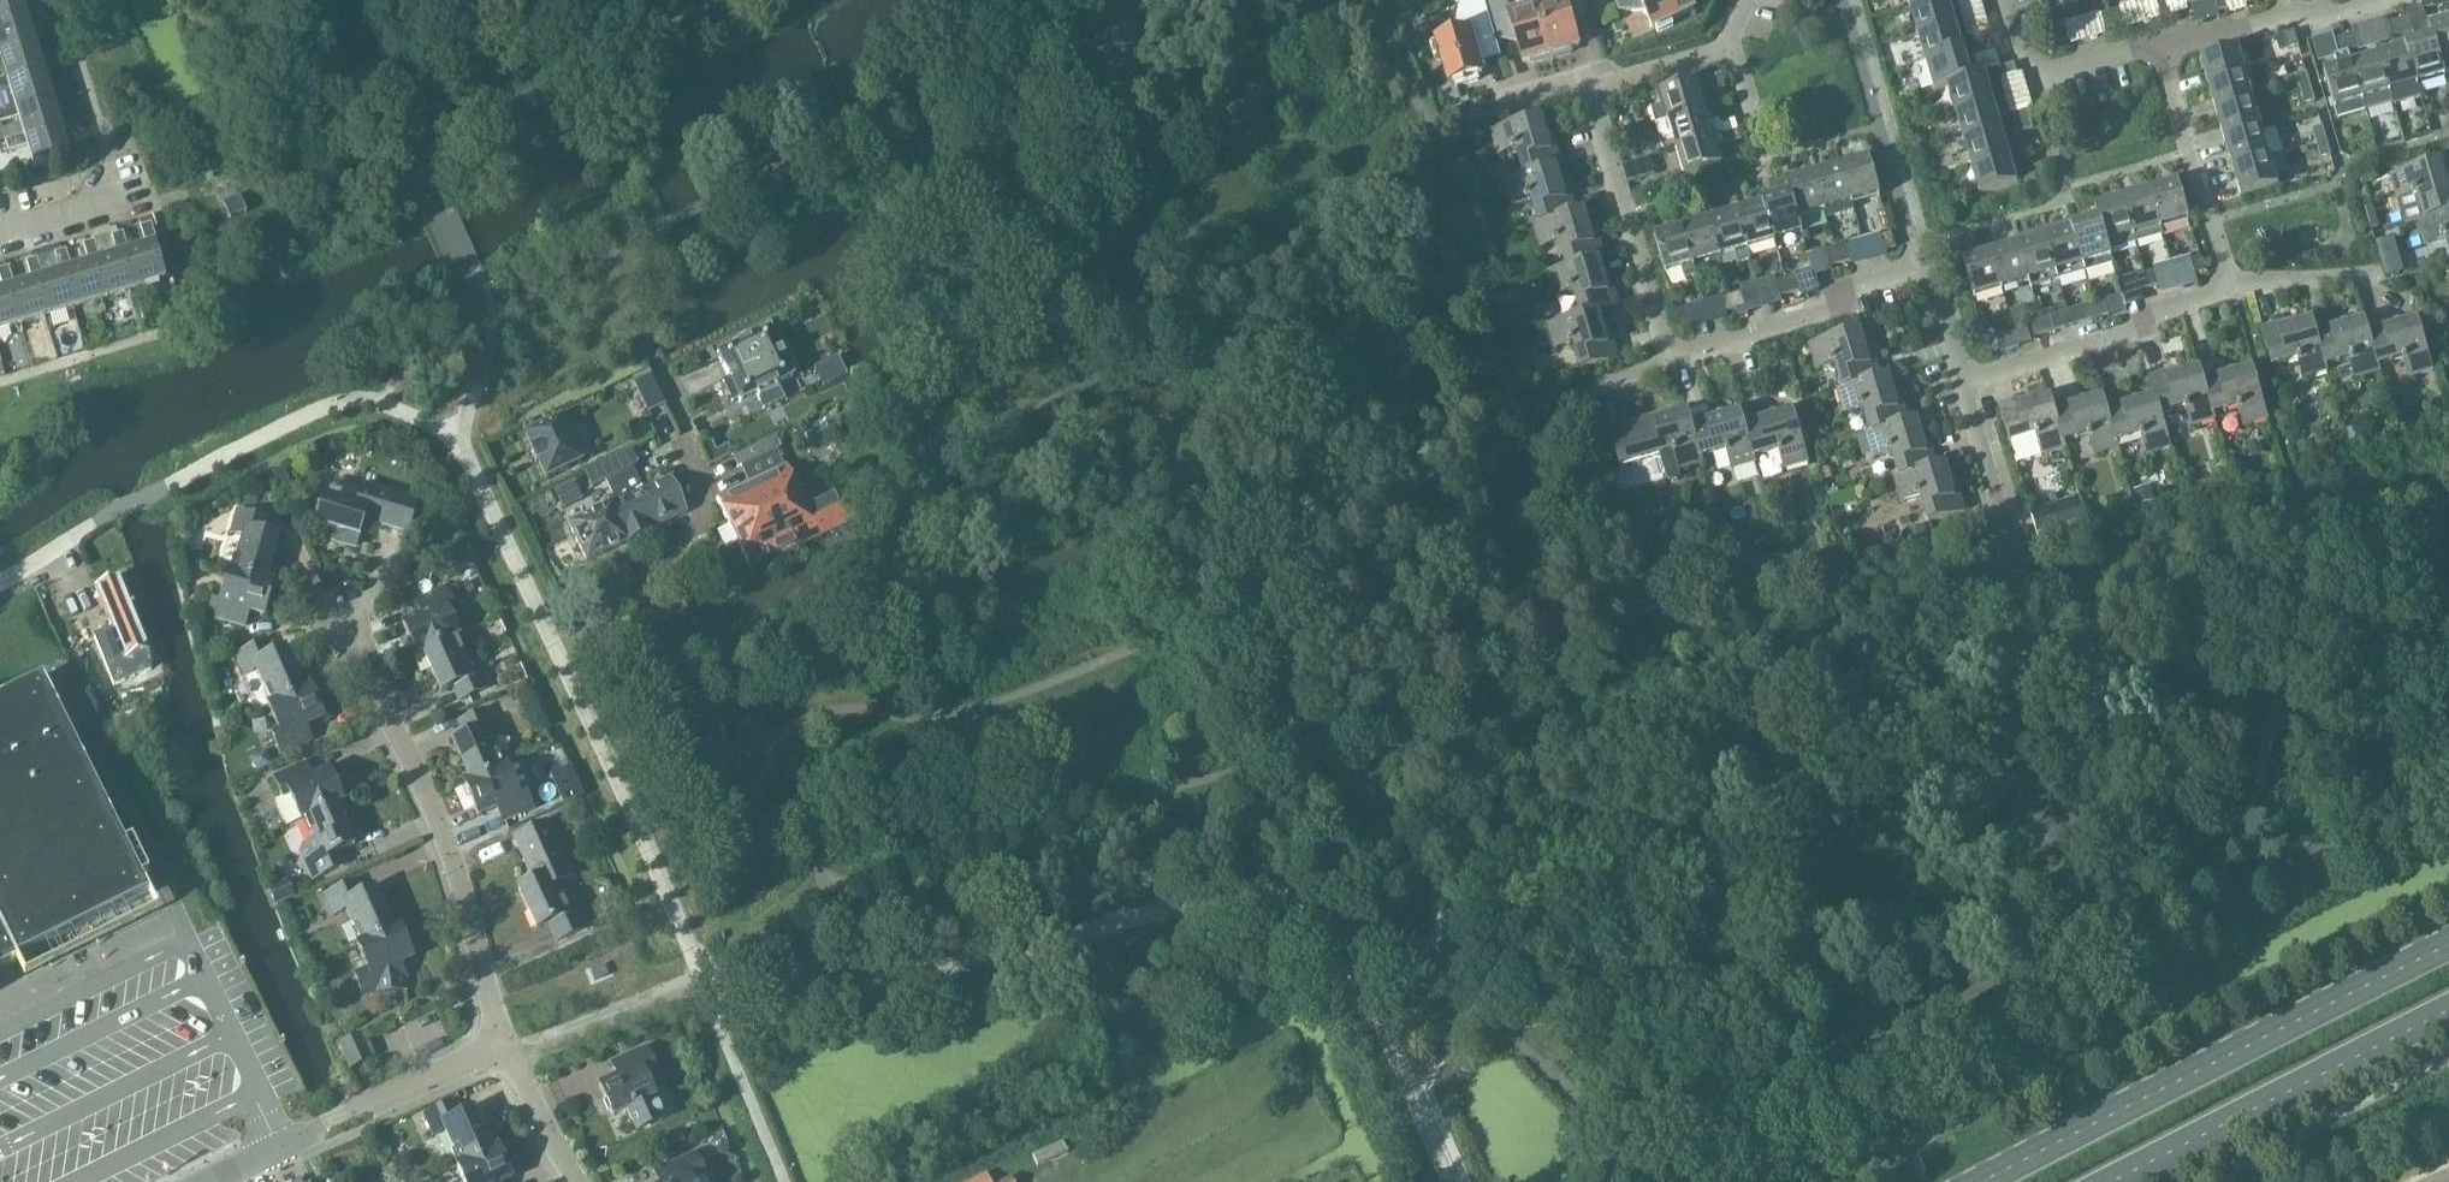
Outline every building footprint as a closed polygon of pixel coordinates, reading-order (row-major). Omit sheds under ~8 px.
[(28,14),(24,0),(0,0),(0,22),(28,14)] [(1438,61),(1443,59),(1451,84),(1483,75),(1481,67),(1486,66),(1484,60),(1499,56),(1483,0),(1465,0),(1464,2),(1461,11),(1460,15),(1459,23),(1458,31),(1458,34),(1437,40),(1438,43),(1433,44),(1438,61)] [(1538,7),(1510,15),(1506,0),(1494,0),(1490,1),(1500,37),(1515,33),(1523,63),(1533,60),(1534,64),(1553,58),(1538,7)] [(1538,7),(1553,58),(1572,53),(1571,49),(1580,46),(1571,16),(1586,12),(1582,0),(1554,0),(1554,2),(1538,7)] [(1621,10),(1625,11),(1634,11),(1639,10),(1645,10),(1654,29),(1657,28),(1659,32),(1674,25),(1672,20),(1696,9),(1693,4),(1697,3),(1696,0),(1616,0),(1621,10)] [(1957,24),(1950,0),(1937,0),(1910,8),(1918,35),(1957,24)] [(2159,14),(2169,11),(2166,0),(2156,0),(2159,14)] [(2219,11),(2219,13),(2229,10),(2226,0),(2216,0),(2219,11)] [(2424,9),(2434,6),(2432,0),(2421,0),(2424,9)] [(2111,13),(2115,27),(2124,24),(2120,10),(2111,13)] [(2115,27),(2111,13),(2101,16),(2105,30),(2115,27)] [(37,44),(28,14),(0,22),(0,56),(37,44)] [(2399,21),(2403,36),(2412,33),(2408,19),(2399,21)] [(2429,26),(2433,40),(2434,39),(2442,64),(2443,63),(2448,62),(2448,20),(2429,26)] [(2403,36),(2399,21),(2389,24),(2393,38),(2403,36)] [(1957,24),(1918,35),(1926,62),(1965,51),(1957,24)] [(2065,26),(2056,29),(2060,43),(2069,41),(2065,26)] [(2295,32),(2285,35),(2289,49),(2299,46),(2295,32)] [(1974,48),(1989,43),(1986,34),(1971,38),(1974,48)] [(2349,52),(2349,51),(2358,49),(2354,34),(2344,37),(2349,52)] [(2349,52),(2344,37),(2335,40),(2338,50),(2339,54),(2349,52)] [(2434,39),(2433,40),(2407,47),(2418,86),(2447,78),(2443,63),(2442,64),(2434,39)] [(1989,43),(1974,48),(1976,57),(1991,53),(1989,43)] [(7,80),(8,82),(45,71),(37,44),(0,56),(0,64),(2,63),(7,80)] [(2380,55),(2391,94),(2395,105),(2422,97),(2418,86),(2407,47),(2380,55)] [(2201,60),(2209,88),(2247,77),(2239,48),(2201,60)] [(2367,113),(2364,102),(2353,63),(2349,51),(2349,52),(2339,54),(2338,50),(2334,51),(2339,67),(2324,72),(2339,121),(2367,113)] [(1973,78),(1973,77),(1965,51),(1926,62),(1935,91),(1948,87),(1948,85),(1973,78)] [(2353,63),(2364,102),(2391,94),(2380,55),(2353,63)] [(2015,64),(2002,68),(2000,68),(2003,78),(2018,74),(2015,64)] [(16,109),(17,112),(54,100),(45,71),(8,82),(7,80),(0,82),(0,94),(10,90),(16,109)] [(1956,112),(1995,101),(1986,73),(1973,77),(1973,78),(1948,85),(1948,87),(1956,112)] [(2302,90),(2311,87),(2307,73),(2297,76),(2302,90)] [(1708,110),(1702,92),(1725,85),(1722,75),(1699,82),(1656,94),(1660,107),(1653,109),(1658,125),(1708,110)] [(2247,77),(2209,88),(2217,115),(2256,104),(2247,77)] [(2311,87),(2302,90),(2306,104),(2315,101),(2311,87)] [(62,129),(54,100),(17,112),(16,109),(0,115),(0,119),(2,125),(19,120),(25,138),(26,140),(62,129)] [(1995,101),(1956,112),(1964,140),(2003,128),(1995,101)] [(2256,104),(2217,115),(2225,142),(2264,131),(2256,104)] [(1736,121),(1722,125),(1721,122),(1712,124),(1708,110),(1658,125),(1661,134),(1668,138),(1674,137),(1677,149),(1716,137),(1725,134),(1739,130),(1736,121)] [(2016,124),(2031,120),(2028,110),(2013,114),(2016,124)] [(1518,151),(1525,175),(1526,176),(1557,166),(1557,167),(1563,165),(1553,134),(1548,135),(1543,117),(1492,132),(1499,156),(1518,151)] [(2031,120),(2016,124),(2019,134),(2034,130),(2031,120)] [(2317,144),(2327,141),(2323,127),(2313,129),(2317,144)] [(2003,128),(1964,140),(1972,167),(2010,155),(2003,128)] [(72,159),(62,129),(26,140),(25,138),(7,143),(10,153),(28,147),(35,171),(72,159)] [(2317,143),(2313,129),(2295,135),(2299,148),(2317,143)] [(1742,140),(1739,130),(1725,134),(1728,144),(1742,140)] [(2233,169),(2272,158),(2264,131),(2225,142),(2233,169)] [(1716,137),(1677,149),(1686,177),(1724,165),(1716,137)] [(2327,141),(2317,144),(2322,158),(2331,156),(2327,141)] [(1630,153),(1622,156),(1624,163),(1632,160),(1630,153)] [(2010,155),(1972,167),(1980,195),(2019,184),(2010,155)] [(1882,196),(1871,158),(1842,166),(1853,205),(1882,196)] [(2233,169),(2242,198),(2280,186),(2272,158),(2233,169)] [(1825,171),(1815,174),(1826,213),(1828,219),(1855,211),(1853,205),(1842,166),(1841,161),(1838,160),(1825,163),(1824,166),(1825,171)] [(1637,161),(1624,165),(1629,184),(1642,180),(1637,161)] [(2425,219),(2426,220),(2448,213),(2448,179),(2443,161),(2392,177),(2399,201),(2418,195),(2425,219)] [(2029,169),(2032,179),(2047,175),(2044,165),(2029,169)] [(1532,199),(1539,223),(1540,224),(1577,213),(1577,212),(1568,182),(1562,184),(1557,167),(1557,166),(1526,176),(1525,175),(1506,181),(1513,205),(1532,199)] [(1787,182),(1791,196),(1792,196),(1799,221),(1800,220),(1826,213),(1815,174),(1787,182)] [(260,224),(243,181),(240,183),(234,186),(211,197),(229,238),(257,226),(260,224)] [(2179,182),(2151,190),(2162,229),(2191,220),(2179,182)] [(2162,229),(2151,190),(2149,185),(2146,184),(2134,187),(2132,190),(2134,195),(2124,198),(2137,244),(2164,237),(2162,229)] [(2124,198),(2122,193),(2119,192),(2107,195),(2105,198),(2107,203),(2095,207),(2097,213),(2099,220),(2100,220),(2108,245),(2109,244),(2111,252),(2137,244),(2124,198)] [(1804,234),(1800,220),(1799,221),(1792,196),(1791,196),(1765,204),(1776,242),(1804,234)] [(1765,204),(1738,212),(1749,250),(1776,242),(1765,204)] [(1561,243),(1568,268),(1600,259),(1600,260),(1605,258),(1596,226),(1591,228),(1585,210),(1577,212),(1577,213),(1540,224),(1539,223),(1534,225),(1541,249),(1561,243)] [(1738,212),(1710,220),(1722,258),(1737,254),(1740,263),(1751,259),(1749,250),(1738,212)] [(2100,220),(2099,220),(2097,213),(2081,218),(2083,225),(2073,228),(2087,273),(2115,265),(2111,252),(2109,244),(2108,245),(2100,220)] [(2426,220),(2425,219),(2420,221),(2427,245),(2447,239),(2448,248),(2448,213),(2426,220)] [(152,217),(139,221),(141,228),(152,224),(153,229),(157,228),(154,216),(152,217)] [(2377,218),(2369,220),(2372,231),(2380,228),(2377,218)] [(1694,266),(1722,258),(1710,220),(1683,228),(1694,266)] [(2087,273),(2073,228),(2071,221),(2053,226),(2055,233),(2046,236),(2060,281),(2087,273)] [(129,252),(125,254),(136,290),(165,281),(154,246),(158,245),(153,229),(152,224),(141,228),(147,247),(129,252)] [(1694,266),(1683,228),(1655,236),(1666,274),(1683,269),(1685,279),(1697,275),(1694,266)] [(2033,289),(2060,281),(2046,236),(2044,229),(2026,234),(2028,241),(2019,244),(2030,282),(2033,289)] [(100,261),(96,262),(107,298),(136,290),(125,254),(129,252),(123,233),(118,235),(112,236),(113,239),(118,256),(100,261)] [(1882,236),(1887,251),(1896,248),(1892,233),(1882,236)] [(92,235),(75,240),(77,247),(78,249),(80,256),(87,254),(84,245),(94,242),(92,235)] [(72,270),(68,271),(79,307),(107,298),(96,262),(100,261),(95,244),(94,242),(84,245),(87,254),(90,264),(72,270)] [(2019,244),(1992,252),(2003,290),(2030,282),(2019,244)] [(1837,249),(1841,264),(1851,261),(1847,247),(1837,249)] [(1841,264),(1837,249),(1827,252),(1831,267),(1841,264)] [(43,279),(39,280),(50,316),(52,315),(79,307),(68,271),(72,270),(66,251),(63,252),(55,254),(61,273),(43,279)] [(2003,290),(1992,252),(1964,260),(1975,299),(2003,290)] [(2191,260),(2195,275),(2205,272),(2201,257),(2191,260)] [(15,287),(11,289),(22,325),(45,317),(50,316),(39,280),(43,279),(39,264),(37,259),(34,260),(27,263),(33,282),(15,287)] [(1575,292),(1582,316),(1582,317),(1600,311),(1600,312),(1619,306),(1610,275),(1605,276),(1600,260),(1600,259),(1568,268),(1549,274),(1556,298),(1575,292)] [(2401,261),(2383,266),(2386,277),(2404,272),(2401,261)] [(22,325),(11,289),(15,287),(9,268),(0,271),(0,277),(4,291),(0,292),(0,331),(22,325)] [(2146,273),(2150,288),(2160,285),(2155,270),(2146,273)] [(2150,288),(2146,273),(2136,276),(2140,291),(2150,288)] [(1786,279),(1790,294),(1800,291),(1795,276),(1786,279)] [(1790,294),(1786,279),(1776,282),(1781,297),(1790,294)] [(1732,295),(1736,310),(1737,309),(1746,307),(1741,292),(1732,295)] [(1736,310),(1732,295),(1722,297),(1727,312),(1736,310)] [(2096,304),(2099,318),(2109,315),(2105,302),(2096,304)] [(2099,318),(2096,304),(2086,307),(2090,321),(2099,318)] [(1746,307),(1737,309),(1739,317),(1748,315),(1747,312),(1746,307)] [(1686,308),(1677,310),(1681,325),(1690,323),(1686,308)] [(1582,317),(1582,316),(1549,326),(1556,350),(1575,344),(1583,370),(1620,359),(1610,327),(1605,329),(1600,312),(1600,311),(1582,317)] [(50,316),(45,317),(50,331),(56,329),(52,315),(50,316)] [(2041,319),(2045,333),(2055,331),(2051,317),(2041,319)] [(1991,319),(1982,322),(1985,333),(1994,330),(1991,319)] [(2045,333),(2041,319),(2031,322),(2035,336),(2045,333)] [(2315,329),(2316,329),(2313,320),(2295,326),(2294,320),(2262,330),(2273,367),(2299,359),(2304,379),(2328,372),(2327,366),(2326,366),(2315,329)] [(2379,366),(2368,329),(2366,320),(2348,326),(2346,320),(2316,329),(2315,329),(2326,366),(2327,366),(2351,359),(2357,378),(2381,371),(2379,366)] [(2399,320),(2368,329),(2379,366),(2404,359),(2409,378),(2433,371),(2418,320),(2401,325),(2399,320)] [(718,357),(719,357),(740,401),(741,403),(742,402),(758,394),(756,389),(772,381),(775,386),(791,378),(791,379),(793,378),(792,376),(771,332),(770,330),(768,331),(720,355),(719,354),(718,355),(718,357)] [(1837,364),(1844,389),(1881,378),(1872,347),(1866,349),(1861,331),(1810,346),(1817,370),(1837,364)] [(1995,332),(1986,335),(1990,349),(1999,347),(1995,332)] [(817,351),(825,369),(851,358),(843,340),(817,351)] [(2216,420),(2214,414),(2214,415),(2203,378),(2201,369),(2183,374),(2181,369),(2150,378),(2155,397),(2156,397),(2161,415),(2162,415),(2186,408),(2192,427),(2216,420)] [(2234,369),(2203,378),(2214,415),(2214,414),(2239,407),(2245,427),(2269,419),(2253,369),(2236,374),(2234,369)] [(651,374),(635,382),(649,412),(665,405),(651,374)] [(1889,375),(1881,378),(1844,389),(1838,390),(1846,414),(1865,409),(1872,433),(1872,434),(1909,423),(1909,422),(1900,392),(1895,393),(1889,375)] [(2053,406),(2054,406),(2051,397),(2033,403),(2032,397),(2000,407),(2011,444),(2037,436),(2042,456),(2066,449),(2065,443),(2064,443),(2053,406)] [(2119,448),(2117,443),(2106,406),(2107,406),(2104,397),(2086,402),(2084,397),(2054,406),(2053,406),(2064,443),(2065,443),(2089,436),(2095,455),(2119,448)] [(2161,415),(2156,397),(2155,397),(2139,402),(2137,397),(2107,406),(2106,406),(2117,443),(2142,436),(2148,455),(2172,448),(2162,415),(2161,415)] [(1678,478),(1680,475),(1680,470),(1704,463),(1703,458),(1702,458),(1691,421),(1692,421),(1689,412),(1671,417),(1670,412),(1638,421),(1639,427),(1612,435),(1621,466),(1661,454),(1667,475),(1669,479),(1674,480),(1678,478)] [(1702,458),(1703,458),(1727,451),(1733,470),(1757,463),(1755,458),(1744,421),(1742,412),(1724,417),(1722,412),(1692,421),(1691,421),(1702,458)] [(1775,412),(1744,421),(1755,458),(1780,450),(1785,470),(1809,463),(1794,412),(1777,417),(1775,412)] [(2412,414),(2399,417),(2401,427),(2415,423),(2412,414)] [(582,460),(562,416),(526,433),(533,449),(531,450),(537,462),(539,461),(547,477),(582,460)] [(1893,453),(1900,477),(1901,478),(1938,467),(1937,467),(1928,436),(1923,437),(1918,420),(1909,422),(1909,423),(1872,434),(1872,433),(1867,434),(1874,459),(1893,453)] [(2356,428),(2347,431),(2350,443),(2360,440),(2356,428)] [(770,438),(732,455),(738,468),(741,467),(776,451),(770,438)] [(2313,441),(2298,445),(2301,455),(2315,451),(2313,441)] [(776,451),(741,467),(749,485),(784,468),(776,451)] [(1901,478),(1900,477),(1895,479),(1902,503),(1921,497),(1929,523),(1966,512),(1957,480),(1951,482),(1946,464),(1937,467),(1938,467),(1901,478)] [(717,498),(751,571),(753,571),(753,569),(819,538),(819,539),(821,538),(821,537),(859,519),(860,520),(862,519),(849,492),(808,511),(786,465),(785,466),(785,468),(784,468),(749,485),(719,499),(719,498),(717,498)] [(283,467),(273,472),(281,487),(290,483),(283,467)] [(587,562),(649,533),(648,531),(686,513),(670,478),(644,491),(633,468),(606,481),(613,497),(608,500),(611,505),(569,525),(587,562)] [(569,482),(553,490),(558,501),(574,493),(569,482)] [(343,542),(356,546),(364,520),(408,534),(417,501),(364,485),(358,502),(325,492),(315,524),(337,531),(337,532),(337,533),(337,535),(338,537),(338,538),(339,539),(340,540),(341,541),(342,542),(343,542)] [(2150,488),(2135,492),(2139,504),(2154,500),(2150,488)] [(1838,489),(1829,492),(1831,498),(1839,495),(1838,489)] [(2076,498),(2031,511),(2038,533),(2083,520),(2076,498)] [(2097,505),(2085,509),(2088,520),(2100,516),(2097,505)] [(234,573),(266,582),(278,539),(266,535),(270,521),(238,512),(232,533),(244,536),(234,573)] [(1925,526),(1908,531),(1911,544),(1928,539),(1925,526)] [(456,559),(443,564),(449,579),(462,573),(456,559)] [(266,582),(234,573),(229,571),(222,598),(215,596),(209,617),(245,627),(249,612),(264,617),(274,584),(266,582)] [(112,629),(95,636),(114,686),(153,671),(149,650),(133,609),(135,608),(134,606),(132,606),(120,578),(117,580),(99,587),(96,588),(112,629)] [(423,652),(455,638),(455,639),(459,637),(448,612),(455,609),(446,589),(416,602),(422,616),(403,624),(417,656),(424,653),(423,652)] [(423,652),(424,653),(442,693),(455,688),(461,701),(491,688),(482,667),(471,672),(455,639),(455,638),(423,652)] [(273,704),(273,705),(304,691),(285,650),(273,655),(267,642),(237,655),(246,675),(257,670),(273,704)] [(41,680),(0,700),(0,969),(16,961),(149,895),(141,880),(148,876),(132,842),(125,846),(53,701),(42,679),(41,680)] [(310,688),(304,691),(273,705),(273,704),(268,706),(280,732),(273,735),(282,754),(312,741),(306,727),(324,719),(310,688)] [(459,723),(465,737),(453,742),(471,783),(472,783),(502,770),(502,769),(487,735),(498,730),(489,710),(459,723)] [(266,753),(253,758),(258,771),(271,765),(266,753)] [(343,802),(328,768),(312,775),(306,764),(274,778),(283,798),(276,802),(287,827),(306,818),(306,819),(337,805),(336,805),(343,802)] [(517,792),(506,767),(502,769),(502,770),(472,783),(471,783),(465,786),(479,817),(497,809),(503,822),(533,809),(524,788),(517,792)] [(573,772),(554,780),(565,805),(584,797),(573,772)] [(306,819),(316,841),(303,846),(301,853),(313,880),(349,865),(342,851),(355,845),(350,836),(355,834),(354,833),(352,826),(349,817),(345,807),(343,802),(336,805),(337,805),(306,819)] [(580,910),(568,916),(554,886),(572,878),(547,823),(515,838),(534,881),(518,888),(537,930),(550,924),(558,941),(588,928),(580,910)] [(335,915),(346,910),(362,944),(362,945),(393,931),(393,930),(374,890),(362,895),(356,881),(326,895),(335,915)] [(287,882),(270,889),(276,905),(294,897),(287,882)] [(362,945),(362,944),(358,946),(368,970),(355,976),(364,997),(382,989),(384,993),(404,992),(403,979),(406,978),(400,965),(413,959),(399,927),(393,930),(393,931),(362,945)] [(360,1035),(340,1044),(350,1066),(351,1068),(364,1063),(371,1059),(371,1058),(363,1041),(360,1035)] [(644,1074),(655,1069),(646,1048),(612,1064),(618,1077),(599,1086),(613,1117),(628,1110),(637,1132),(663,1121),(653,1099),(655,1098),(644,1074)] [(445,1130),(461,1165),(492,1152),(492,1151),(473,1110),(461,1116),(455,1102),(425,1115),(434,1135),(445,1130)] [(1063,1143),(1033,1156),(1038,1167),(1068,1153),(1063,1143)] [(461,1165),(456,1167),(463,1181),(506,1181),(512,1179),(498,1148),(492,1151),(492,1152),(461,1165)] [(659,1181),(693,1181),(692,1180),(705,1175),(696,1154),(655,1173),(659,1181)]
